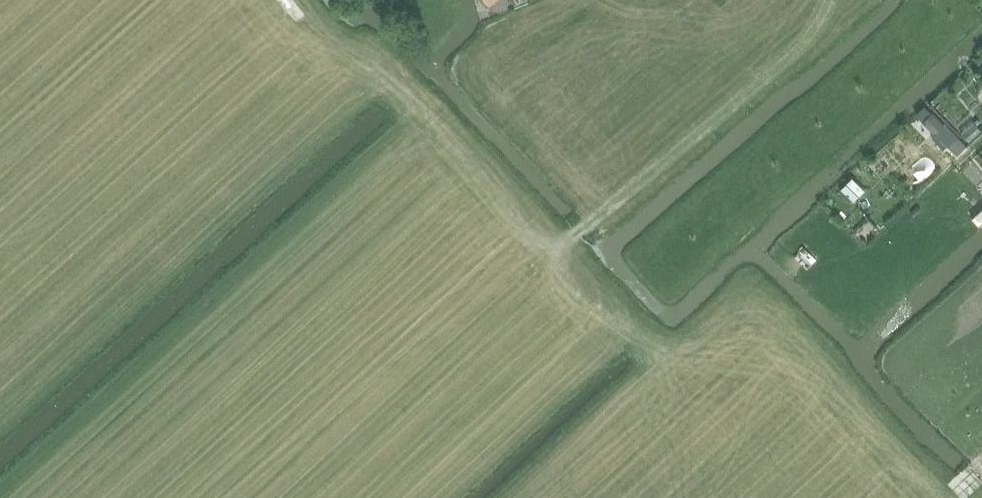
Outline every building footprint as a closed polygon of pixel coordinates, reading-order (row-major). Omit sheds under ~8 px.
[(928,112),(920,122),(956,150),(964,140),(928,112)] [(981,217),(981,204),(971,213),(978,221),(981,217)] [(803,269),(815,257),(802,244),(790,256),(803,269)]
